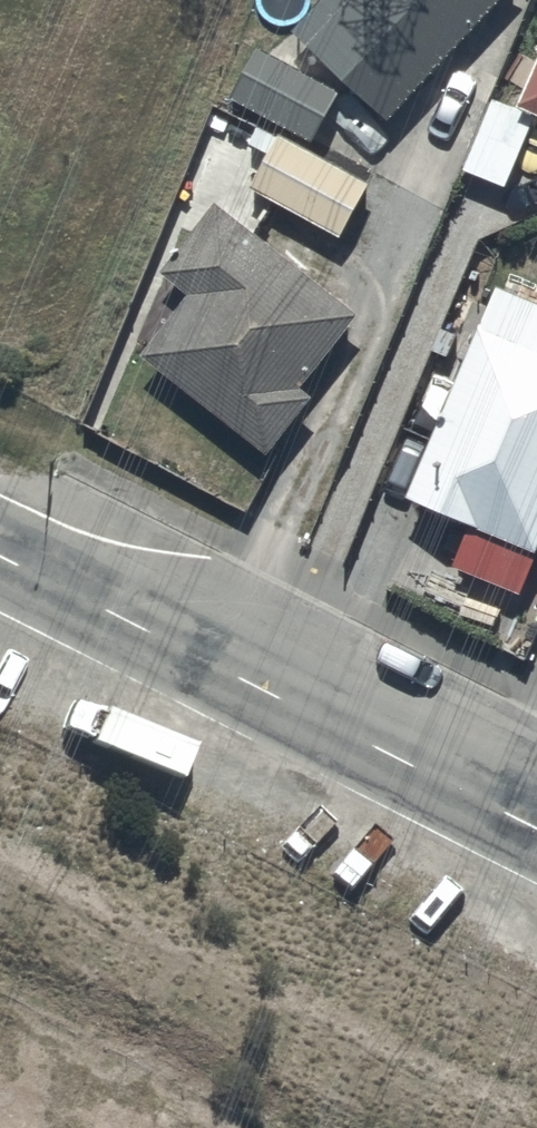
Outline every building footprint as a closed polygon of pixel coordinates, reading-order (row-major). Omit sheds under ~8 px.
[(298,25),(389,115),(493,0),(320,0),(298,25)] [(262,42),(233,93),(285,123),(252,180),(340,231),(370,178),(308,142),(339,87),(262,42)] [(521,97),(536,104),(536,59),(521,97)] [(465,163),(506,182),(536,112),(495,94),(465,163)] [(191,288),(145,346),(269,444),(314,387),(302,377),(359,305),(221,195),(164,266),(191,288)] [(412,484),(536,540),(536,292),(500,277),(412,484)]
